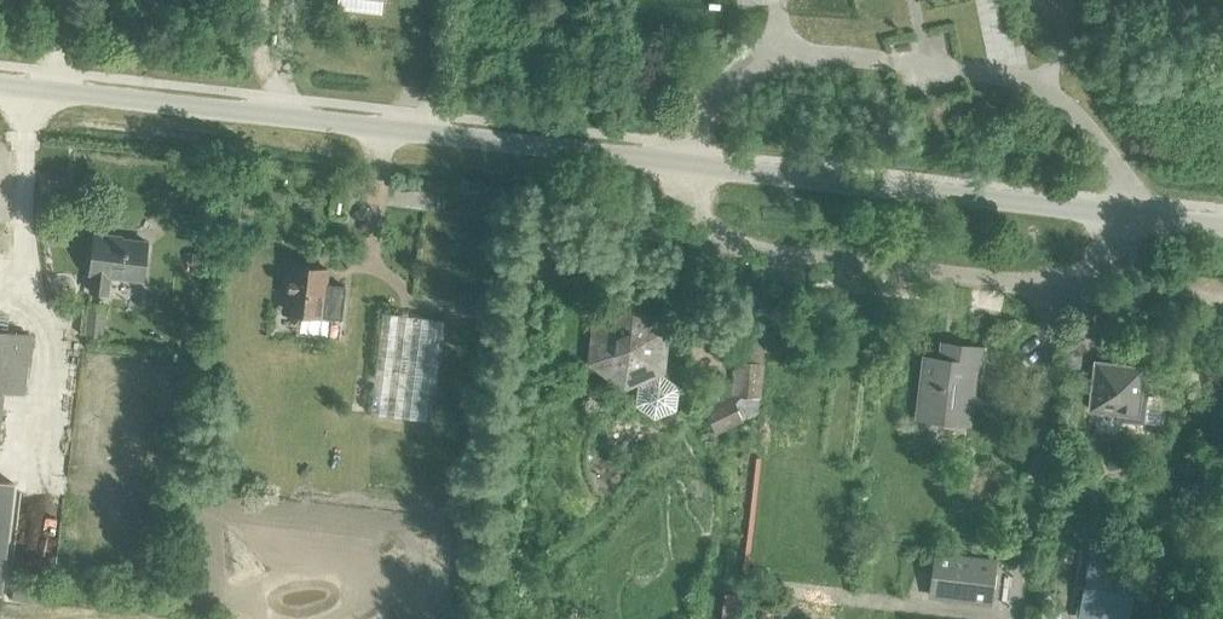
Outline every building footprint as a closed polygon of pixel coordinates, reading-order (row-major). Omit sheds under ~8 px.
[(90,291),(107,293),(109,276),(142,280),(147,241),(94,235),(90,274),(92,274),(90,291)] [(298,314),(322,317),(328,269),(288,264),(284,300),(300,302),(298,314)] [(624,385),(636,379),(637,382),(634,406),(653,418),(654,418),(675,409),(678,387),(660,373),(658,369),(659,369),(664,330),(643,327),(645,316),(633,306),(597,322),(592,361),(624,385)] [(370,413),(432,421),(445,320),(382,313),(370,413)] [(6,364),(27,367),(31,335),(0,331),(0,419),(6,364)] [(919,415),(967,422),(973,366),(981,367),(983,349),(951,346),(949,362),(925,360),(919,415)] [(1066,358),(1080,360),(1082,350),(1067,349),(1066,358)] [(734,395),(758,397),(762,363),(737,361),(734,395)] [(1090,408),(1136,414),(1142,368),(1095,362),(1090,408)] [(705,410),(716,432),(742,419),(735,403),(718,412),(714,405),(705,410)] [(12,483),(0,481),(0,584),(12,483)] [(931,594),(989,601),(994,562),(935,555),(931,594)] [(1128,606),(1133,582),(1090,574),(1085,597),(1083,597),(1080,614),(1107,618),(1125,618),(1128,606)]
